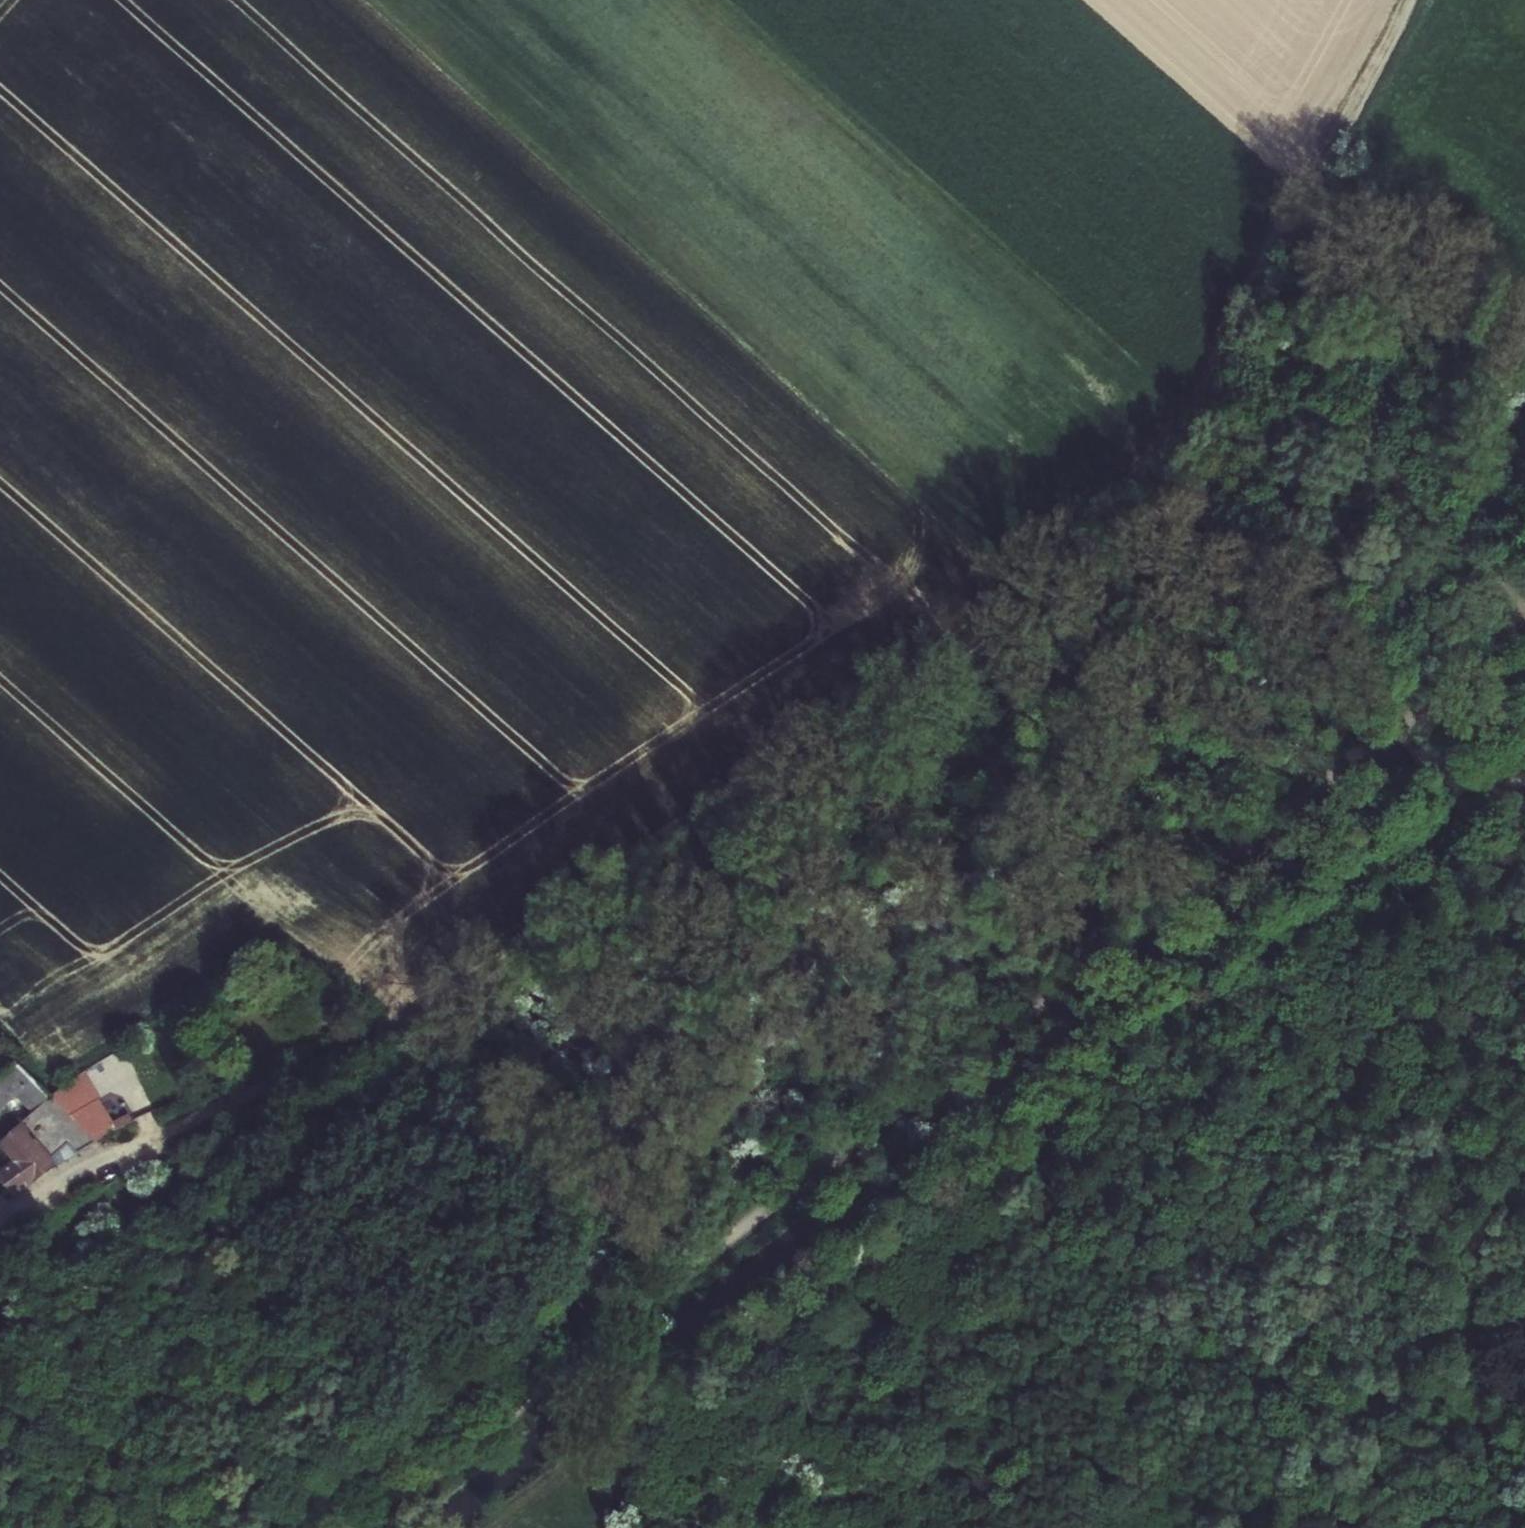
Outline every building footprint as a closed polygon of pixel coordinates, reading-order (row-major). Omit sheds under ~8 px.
[(71,1077),(35,1098),(1,1068),(0,1069),(0,1099),(4,1094),(24,1111),(0,1136),(0,1157),(11,1167),(0,1178),(0,1193),(4,1197),(86,1144),(84,1141),(100,1132),(84,1107),(87,1104),(71,1077)] [(122,1089),(105,1098),(120,1126),(137,1118),(122,1089)]
